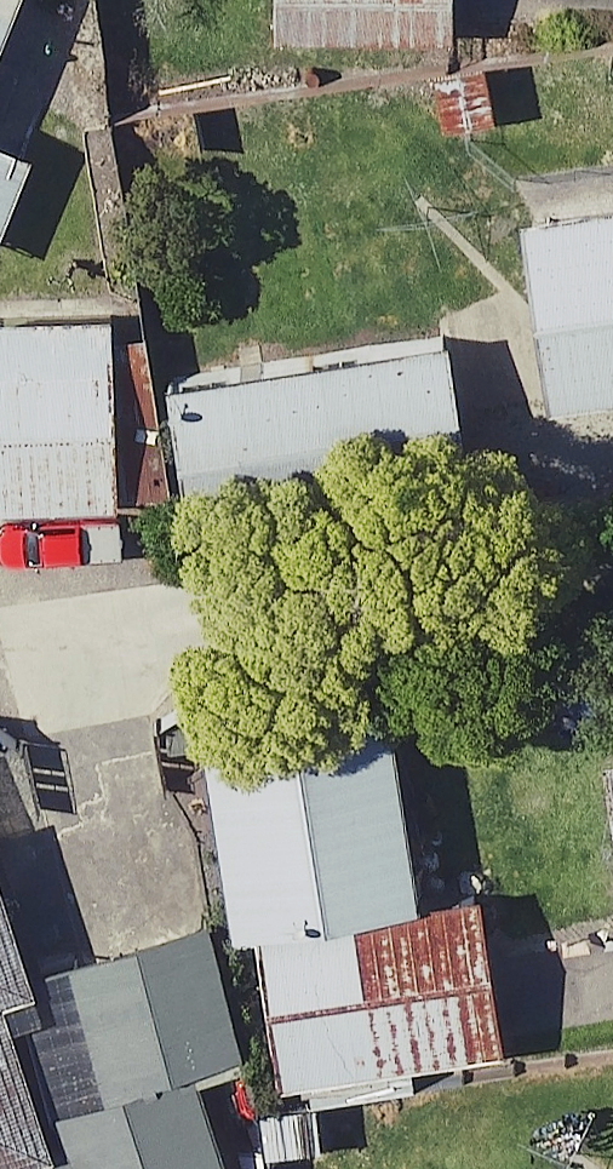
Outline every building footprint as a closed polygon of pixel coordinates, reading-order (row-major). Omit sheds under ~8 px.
[(254,30),(449,26),(448,0),(254,0),(254,30)] [(0,140),(0,175),(12,145),(0,140)] [(502,203),(530,391),(612,378),(612,187),(502,203)] [(95,495),(91,311),(0,313),(0,497),(95,495)] [(445,453),(430,337),(150,373),(165,490),(445,453)] [(235,916),(398,889),(366,698),(185,728),(217,919),(235,916)] [(589,739),(612,888),(612,735),(589,739)] [(398,889),(235,916),(236,925),(265,1098),(402,1075),(398,1055),(483,1041),(456,879),(398,889)] [(180,1064),(217,1052),(175,916),(7,968),(0,944),(0,1168),(212,1168),(180,1064)] [(487,941),(505,1057),(612,1040),(612,921),(487,941)]
